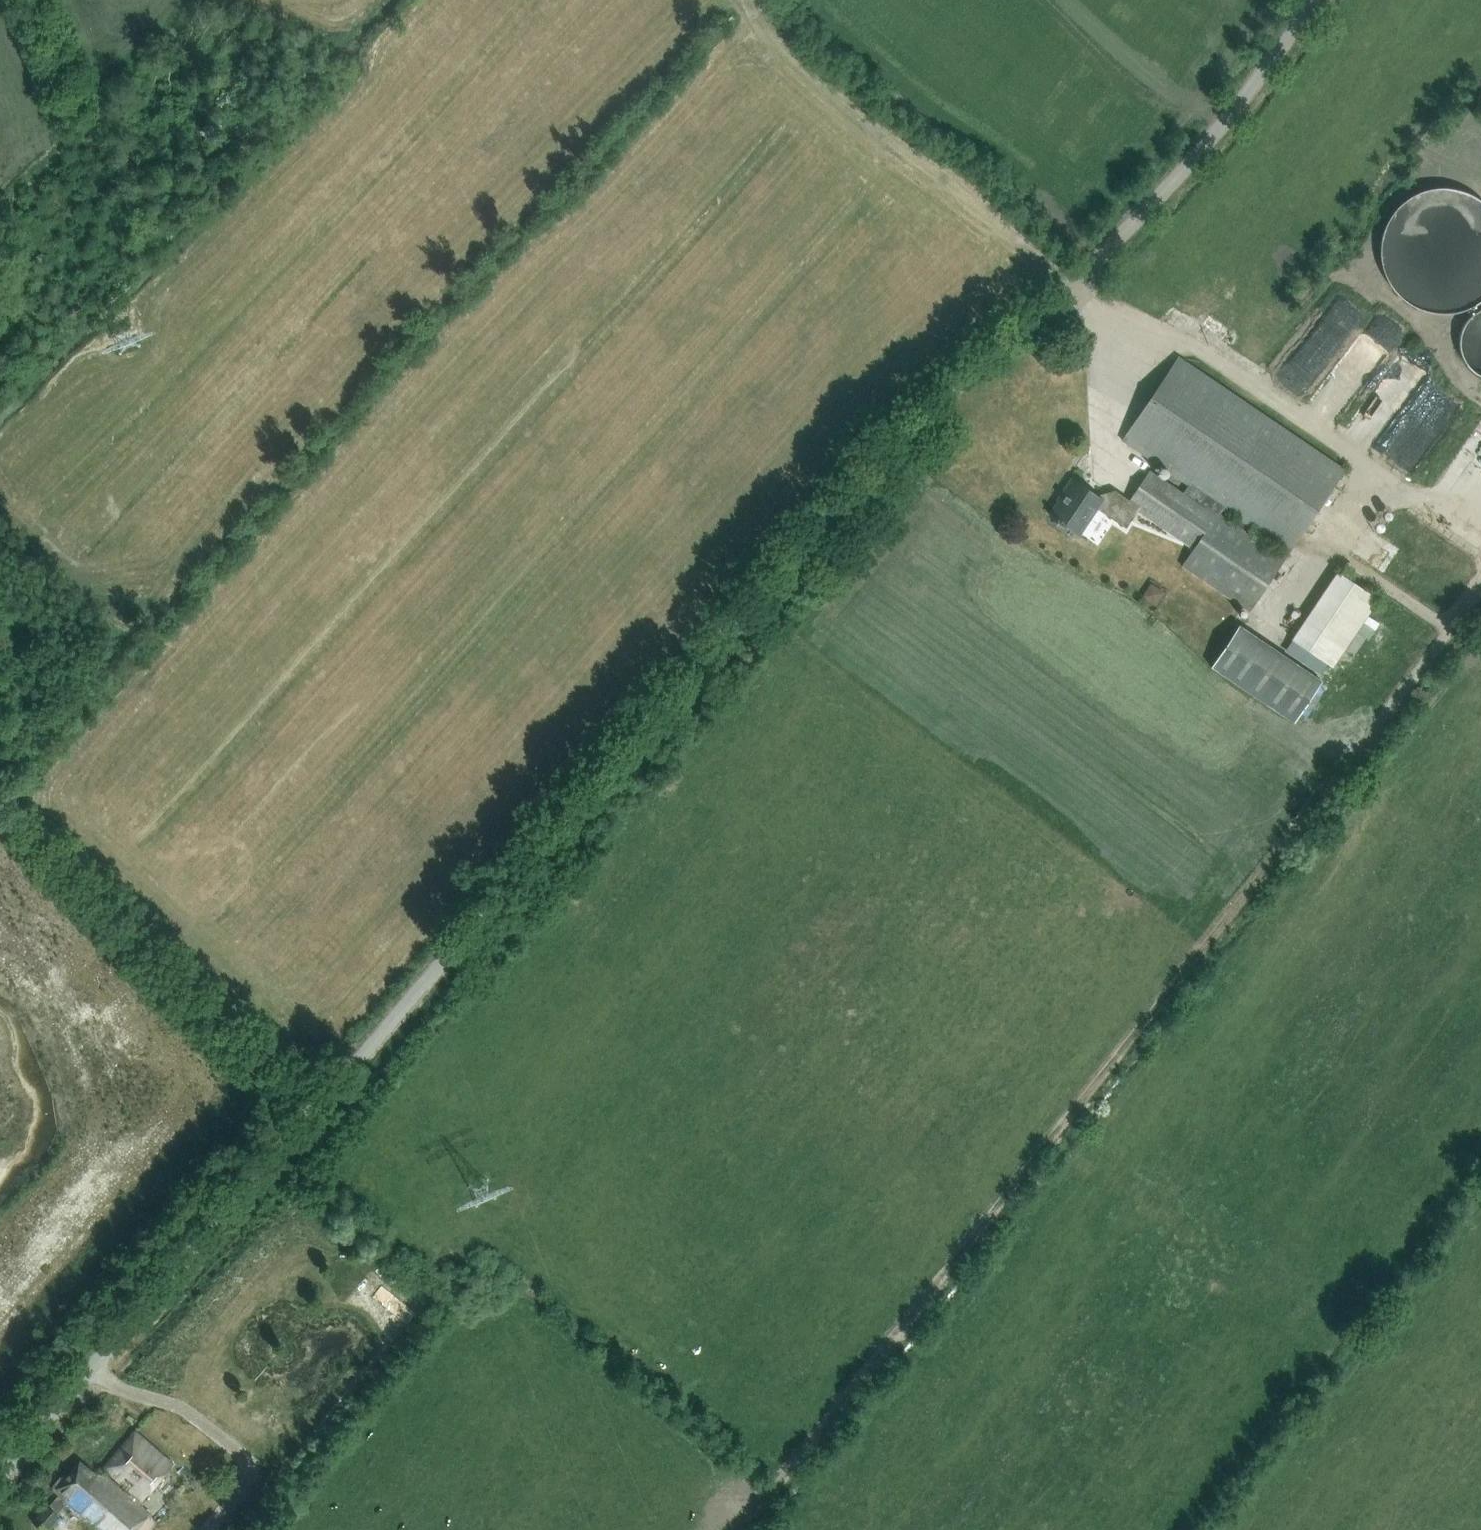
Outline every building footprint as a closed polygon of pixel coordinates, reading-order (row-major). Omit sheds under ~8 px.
[(1381,258),(1383,266),(1385,273),(1388,280),(1392,286),(1396,292),(1402,298),(1408,302),(1414,306),(1421,310),(1428,312),(1435,314),(1442,314),(1450,314),(1457,313),(1464,311),(1470,308),(1477,305),(1480,302),(1480,201),(1480,200),(1474,196),(1467,193),(1460,191),(1453,189),(1446,188),(1439,189),(1432,189),(1425,191),(1418,193),(1412,197),(1406,201),(1400,205),(1395,210),(1391,216),(1387,222),(1384,229),(1382,236),(1381,243),(1381,251),(1381,258)] [(1479,309),(1475,312),(1470,315),(1466,319),(1463,324),(1461,329),(1459,334),(1458,340),(1458,346),(1459,351),(1461,356),(1463,361),(1466,366),(1470,370),(1474,374),(1479,377),(1480,377),(1480,308),(1479,309)] [(1123,440),(1189,485),(1183,494),(1151,471),(1130,502),(1117,493),(1101,494),(1098,499),(1071,481),(1064,491),(1066,492),(1051,514),(1080,534),(1098,507),(1128,527),(1139,511),(1195,549),(1184,565),(1250,610),(1284,559),(1219,515),(1224,509),(1288,553),(1345,470),(1179,357),(1123,440)] [(1342,568),(1292,650),(1326,670),(1332,661),(1341,667),(1385,595),(1342,568)] [(1147,596),(1162,604),(1170,589),(1155,581),(1147,596)] [(1238,624),(1210,666),(1293,723),(1322,681),(1238,624)] [(150,1515),(137,1504),(171,1464),(134,1432),(103,1468),(136,1497),(135,1499),(101,1470),(96,1475),(81,1463),(67,1478),(63,1474),(51,1488),(60,1495),(50,1507),(48,1506),(35,1521),(45,1529),(48,1529),(60,1516),(57,1513),(67,1504),(96,1529),(137,1529),(150,1515)]
